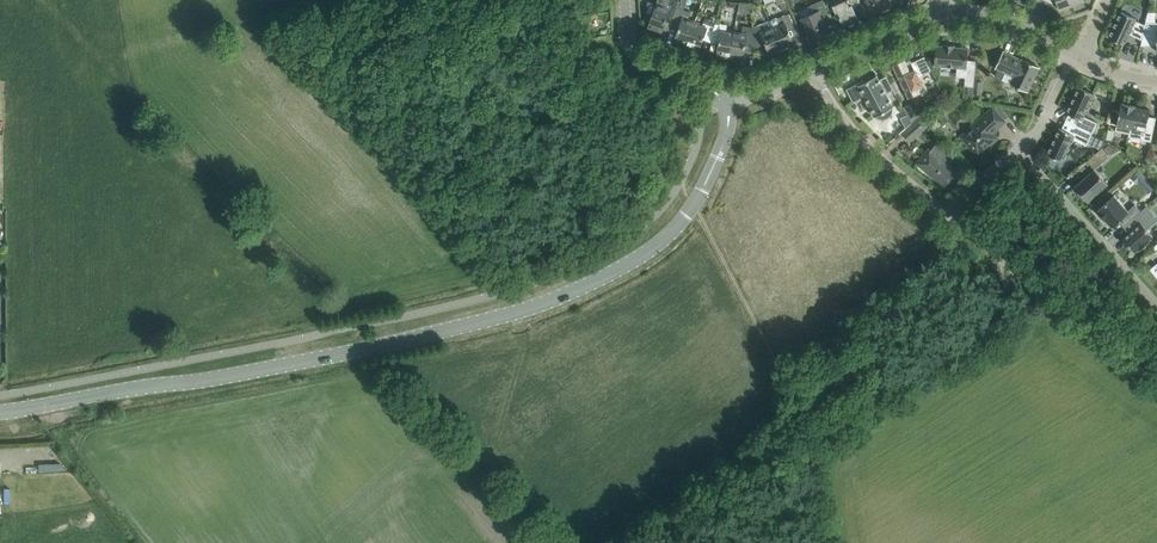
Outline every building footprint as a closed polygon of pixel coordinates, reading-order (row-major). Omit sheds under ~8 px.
[(677,1),(676,0),(658,0),(657,4),(648,28),(652,29),(652,28),(662,32),(667,17),(674,19),(678,8),(681,0),(677,0),(677,1)] [(822,0),(811,5),(814,12),(801,18),(811,39),(828,32),(822,18),(829,15),(822,0)] [(859,0),(833,0),(831,1),(836,13),(835,14),(840,18),(843,25),(848,23),(848,25),(854,22),(853,21),(858,18),(852,5),(860,2),(859,0)] [(872,12),(890,4),(888,0),(867,0),(872,12)] [(1072,5),(1070,0),(1043,0),(1047,2),(1047,0),(1055,4),(1057,3),(1059,10),(1072,5)] [(690,12),(678,8),(674,19),(673,23),(680,25),(674,40),(683,43),(682,44),(686,46),(694,23),(694,22),(687,19),(690,12)] [(1136,18),(1121,11),(1108,37),(1123,44),(1129,33),(1142,39),(1143,40),(1143,38),(1145,25),(1135,20),(1136,18)] [(789,13),(777,18),(776,18),(770,20),(783,50),(795,45),(789,31),(795,28),(789,13)] [(711,16),(709,21),(704,19),(702,26),(694,23),(686,46),(699,50),(704,36),(711,38),(715,23),(716,18),(711,16)] [(770,20),(753,27),(755,44),(764,40),(770,55),(783,50),(770,20)] [(1145,23),(1145,25),(1143,38),(1156,38),(1156,51),(1156,22),(1145,23)] [(730,57),(734,32),(725,31),(726,25),(715,23),(712,38),(719,39),(717,55),(730,57)] [(742,33),(734,32),(730,57),(734,58),(735,56),(743,58),(746,42),(755,44),(753,27),(743,25),(742,33)] [(936,45),(935,57),(934,65),(957,67),(956,77),(965,77),(964,86),(974,87),(975,68),(967,67),(968,48),(954,47),(954,45),(944,44),(944,46),(936,45)] [(1003,51),(998,62),(995,67),(1014,76),(1010,84),(1028,92),(1039,67),(1022,58),(1021,61),(1016,59),(1016,58),(1003,52),(1004,51),(1003,51)] [(931,70),(924,56),(907,64),(905,59),(892,65),(908,98),(925,90),(918,76),(931,70)] [(846,89),(853,102),(863,96),(874,117),(893,107),(886,93),(894,89),(892,86),(886,76),(879,79),(877,75),(871,78),(870,77),(846,89)] [(1094,94),(1079,87),(1066,113),(1081,119),(1077,127),(1092,134),(1097,122),(1083,116),(1094,94)] [(1119,110),(1112,109),(1109,123),(1116,124),(1115,130),(1129,133),(1135,109),(1136,106),(1122,103),(1121,104),(1121,103),(1119,110)] [(920,115),(908,106),(904,108),(912,123),(920,115)] [(993,135),(991,133),(1004,121),(992,108),(961,136),(978,154),(992,142),(989,138),(993,135)] [(1148,112),(1135,109),(1129,133),(1128,137),(1151,141),(1156,117),(1155,117),(1148,116),(1150,109),(1149,109),(1148,112)] [(910,141),(930,123),(923,114),(903,133),(910,141)] [(1074,135),(1059,128),(1047,154),(1062,161),(1073,139),(1086,145),(1092,134),(1077,127),(1074,135)] [(929,149),(917,163),(944,185),(957,170),(946,160),(952,153),(945,147),(937,156),(929,149)] [(1086,198),(1087,200),(1107,183),(1095,169),(1109,156),(1102,148),(1079,168),(1086,176),(1075,186),(1080,192),(1078,193),(1084,200),(1086,198)] [(1137,182),(1138,181),(1148,192),(1154,187),(1139,169),(1131,176),(1137,182)] [(1123,227),(1141,210),(1135,204),(1128,210),(1114,195),(1097,210),(1098,210),(1097,211),(1112,226),(1118,220),(1123,227)] [(1146,205),(1123,227),(1129,233),(1122,239),(1127,245),(1126,246),(1131,251),(1132,250),(1134,252),(1139,248),(1140,250),(1150,241),(1148,239),(1153,235),(1147,229),(1156,219),(1156,217),(1146,205)]
